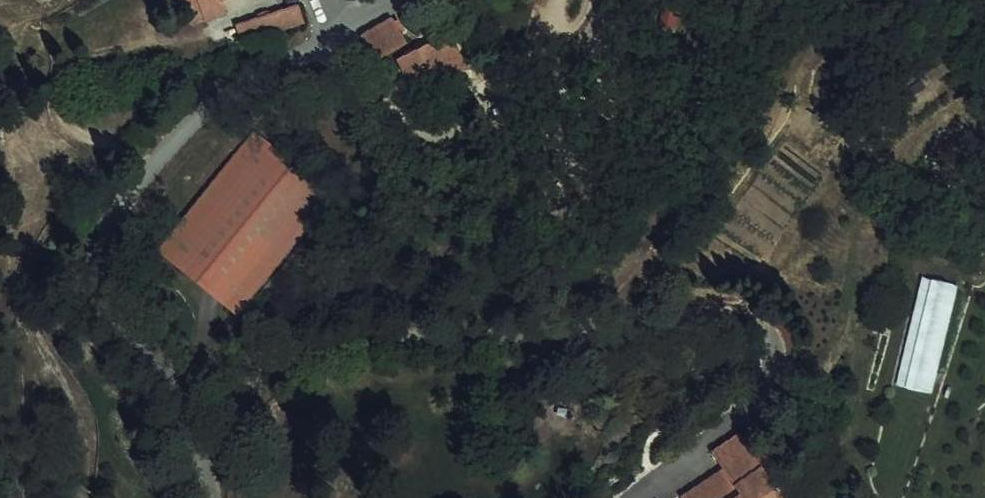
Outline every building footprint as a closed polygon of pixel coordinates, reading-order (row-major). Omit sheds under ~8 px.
[(219,24),(211,0),(197,0),(196,1),(195,2),(195,3),(204,29),(219,24)] [(234,4),(245,0),(211,0),(219,24),(220,26),(240,20),(234,4)] [(311,11),(252,31),(258,48),(317,28),(311,11)] [(381,47),(393,66),(422,47),(410,28),(381,47)] [(427,89),(439,94),(479,72),(465,45),(454,51),(452,47),(422,62),(419,74),(427,89)] [(512,112),(501,118),(508,130),(519,125),(512,112)] [(750,120),(742,132),(753,141),(762,128),(750,120)] [(641,134),(636,147),(644,151),(649,138),(641,134)] [(269,139),(174,259),(253,321),(347,201),(269,139)] [(902,295),(914,300),(918,287),(904,282),(900,294),(902,295)] [(937,282),(910,400),(944,409),(972,290),(937,282)] [(908,315),(914,300),(902,295),(897,312),(908,315)] [(788,487),(800,479),(792,466),(797,463),(787,446),(768,458),(757,442),(730,460),(740,476),(741,478),(750,472),(756,480),(729,497),(795,497),(788,487)] [(706,497),(729,497),(756,480),(750,472),(741,478),(740,476),(706,497)]
